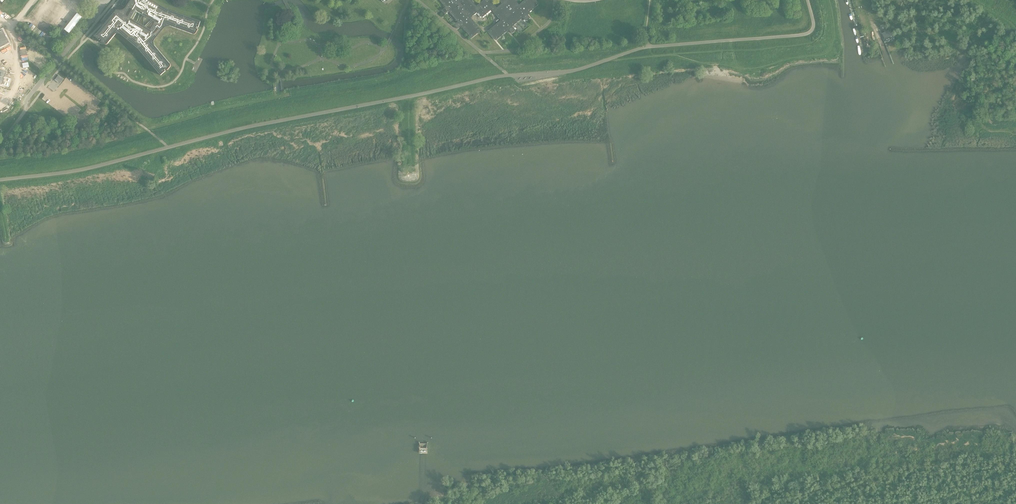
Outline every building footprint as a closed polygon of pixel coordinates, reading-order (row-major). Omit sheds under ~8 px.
[(161,75),(162,75),(160,73),(166,69),(168,70),(170,67),(171,67),(171,66),(171,65),(171,64),(170,64),(152,42),(151,42),(166,24),(166,25),(193,34),(194,34),(195,34),(196,34),(196,33),(198,30),(196,28),(197,27),(199,27),(201,21),(163,8),(149,0),(133,0),(125,15),(114,15),(113,14),(103,26),(95,36),(96,37),(97,36),(102,40),(101,42),(105,44),(105,45),(106,45),(107,44),(108,44),(119,31),(136,45),(135,45),(161,75)] [(882,34),(885,39),(890,37),(892,39),(895,38),(891,30),(882,34)] [(9,87),(9,86),(16,88),(18,82),(11,80),(11,79),(4,77),(7,68),(0,66),(0,84),(9,87)]
